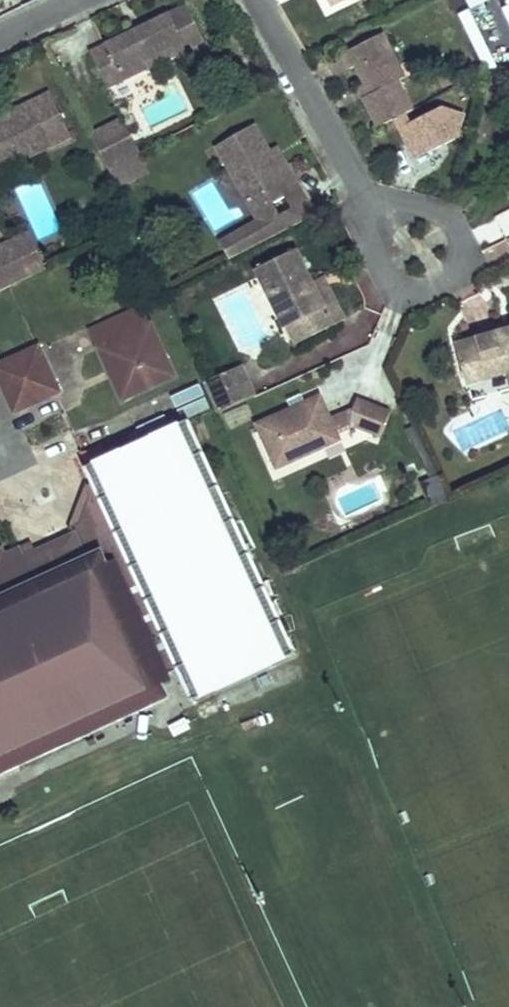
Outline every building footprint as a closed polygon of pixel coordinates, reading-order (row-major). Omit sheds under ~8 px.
[(204,41),(187,5),(91,52),(108,87),(204,41)] [(471,10),(460,14),(482,71),(493,66),(471,10)] [(356,66),(365,84),(370,95),(364,98),(379,127),(414,109),(399,81),(407,77),(384,32),(342,54),(350,69),(356,66)] [(370,95),(365,84),(358,87),(364,98),(370,95)] [(0,116),(0,120),(3,126),(0,127),(0,170),(71,136),(50,92),(0,116)] [(468,134),(451,100),(396,127),(413,161),(468,134)] [(123,119),(91,135),(109,169),(132,157),(139,154),(141,153),(123,119)] [(258,220),(244,228),(255,247),(315,216),(291,173),(284,177),(270,153),(254,125),(216,146),(258,220)] [(284,177),(291,173),(277,149),(270,153),(284,177)] [(149,173),(139,154),(132,157),(142,176),(149,173)] [(142,176),(132,157),(109,169),(119,188),(142,176)] [(255,247),(244,228),(220,242),(230,260),(255,247)] [(44,270),(28,234),(0,247),(0,290),(44,270)] [(256,269),(285,327),(304,318),(313,335),(345,320),(335,301),(324,306),(312,283),(296,249),(256,269)] [(324,306),(335,301),(324,277),(312,283),(324,306)] [(91,331),(122,399),(174,376),(143,307),(91,331)] [(304,318),(285,327),(293,345),(313,335),(304,318)] [(456,344),(467,383),(508,371),(508,328),(456,344)] [(0,366),(0,382),(15,413),(58,393),(37,349),(0,366)] [(241,365),(222,374),(229,388),(248,379),(241,365)] [(222,374),(205,382),(218,412),(255,395),(248,379),(229,388),(222,374)] [(169,396),(180,421),(209,409),(199,384),(169,396)] [(332,417),(321,393),(302,402),(303,406),(295,409),(293,406),(255,423),(276,470),(325,448),(318,432),(335,425),(339,433),(354,427),(381,437),(391,410),(357,398),(354,407),(332,417)] [(190,418),(90,464),(84,467),(89,477),(78,506),(67,534),(25,554),(20,544),(6,552),(0,554),(0,783),(22,773),(13,754),(172,681),(169,673),(177,669),(191,701),(297,653),(190,418)] [(318,432),(325,448),(342,440),(339,433),(335,425),(318,432)] [(427,469),(435,466),(415,426),(408,430),(427,469)] [(432,505),(449,498),(439,475),(422,483),(432,505)]
